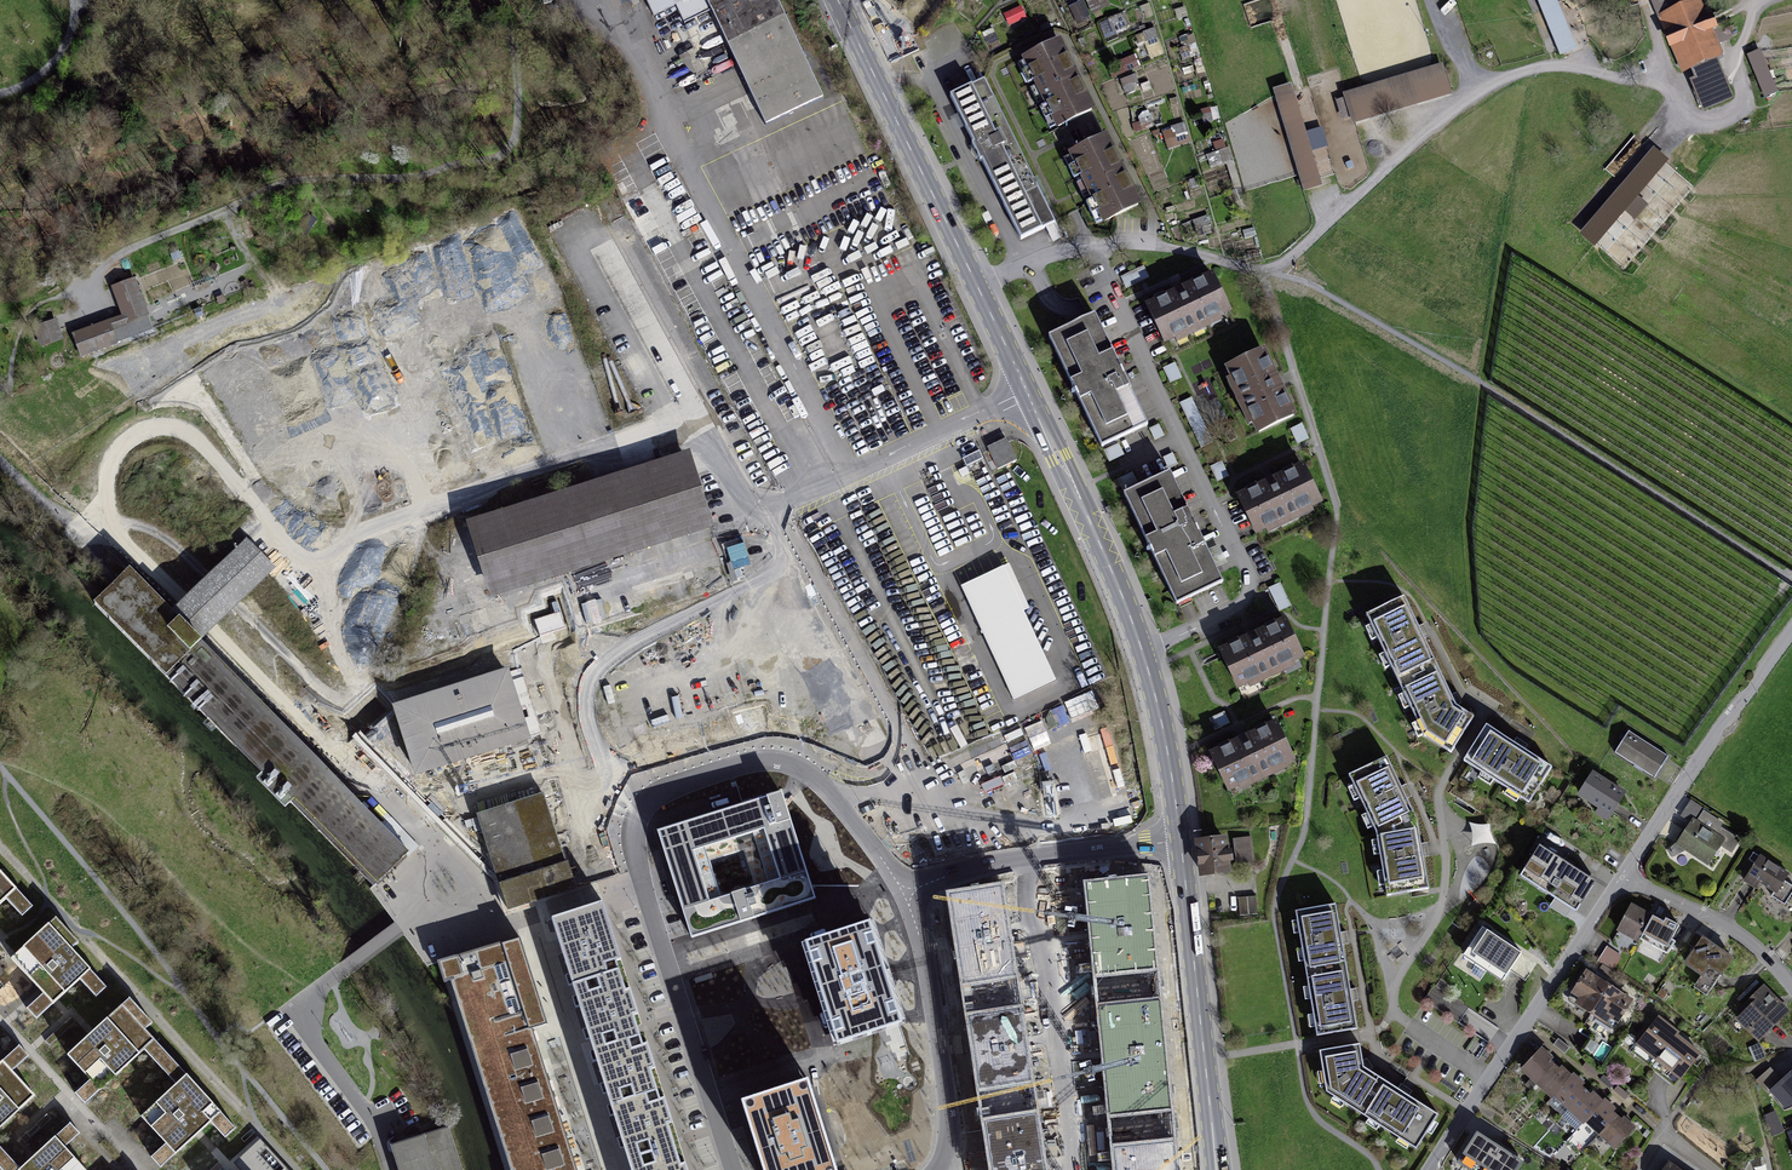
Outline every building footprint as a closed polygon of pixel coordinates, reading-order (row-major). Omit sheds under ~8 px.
[(759,115),(820,86),(778,0),(707,0),(759,115)] [(879,37),(905,24),(894,0),(875,0),(863,6),(870,20),(879,37)] [(1091,16),(1084,0),(1081,0),(1070,5),(1077,22),(1091,16)] [(1245,1),(1250,25),(1276,21),(1273,0),(1250,0),(1245,1)] [(1556,0),(1542,0),(1561,51),(1573,46),(1556,0)] [(1699,0),(1657,0),(1703,110),(1733,98),(1716,56),(1722,53),(1699,0)] [(1009,26),(1028,17),(1022,5),(1003,13),(1009,26)] [(1764,96),(1778,91),(1760,46),(1747,51),(1764,96)] [(1025,65),(1057,130),(1092,113),(1075,78),(1060,47),(1025,65)] [(1108,65),(1113,79),(1141,68),(1135,53),(1108,65)] [(1348,94),(1355,120),(1449,93),(1442,67),(1348,94)] [(983,79),(950,95),(984,165),(1021,240),(1054,224),(983,79)] [(1321,183),(1290,86),(1276,91),(1306,187),(1321,183)] [(1162,130),(1168,148),(1189,142),(1184,124),(1162,130)] [(1068,152),(1101,221),(1136,205),(1118,167),(1103,135),(1068,152)] [(1125,287),(1149,278),(1145,266),(1121,276),(1125,287)] [(156,310),(143,275),(120,283),(130,312),(132,319),(156,310)] [(330,279),(341,321),(358,317),(346,275),(330,279)] [(1211,279),(1148,308),(1168,350),(1231,320),(1211,279)] [(130,312),(118,316),(127,339),(162,326),(156,310),(132,319),(130,312)] [(60,313),(39,323),(48,342),(69,331),(60,313)] [(91,353),(127,339),(118,316),(82,331),(91,353)] [(1094,317),(1047,340),(1101,451),(1148,429),(1094,317)] [(1262,354),(1226,371),(1258,438),(1294,421),(1262,354)] [(1191,398),(1183,401),(1198,447),(1209,443),(1202,423),(1200,424),(1191,398)] [(1303,423),(1292,428),(1298,443),(1309,438),(1303,423)] [(987,445),(998,468),(1019,458),(1007,435),(987,445)] [(980,448),(963,456),(967,464),(984,457),(980,448)] [(465,526),(489,602),(712,532),(688,456),(465,526)] [(1304,468),(1235,500),(1254,540),(1323,508),(1304,468)] [(1170,474),(1123,497),(1177,608),(1224,585),(1170,474)] [(1057,678),(1010,560),(963,579),(1010,696),(1057,678)] [(130,572),(94,606),(373,886),(408,853),(372,816),(264,708),(161,603),(130,572)] [(1281,583),(1270,587),(1280,611),(1290,607),(1281,583)] [(1452,753),(1475,716),(1456,707),(1454,701),(1420,631),(1404,598),(1367,616),(1426,736),(1452,753)] [(1282,621),(1224,648),(1242,687),(1300,659),(1282,621)] [(397,708),(416,772),(527,738),(508,674),(397,708)] [(1275,721),(1209,752),(1228,795),(1295,764),(1275,721)] [(1524,750),(1489,728),(1467,763),(1533,804),(1555,769),(1524,750)] [(1631,734),(1616,758),(1655,782),(1670,759),(1631,734)] [(1349,780),(1377,836),(1387,899),(1431,892),(1424,853),(1419,822),(1406,796),(1388,760),(1349,780)] [(1593,777),(1578,802),(1614,824),(1629,798),(1593,777)] [(781,793),(658,832),(675,884),(692,938),(733,925),(739,923),(815,899),(781,793)] [(542,795),(480,815),(510,910),(573,890),(542,795)] [(1471,843),(1492,842),(1491,822),(1470,823),(1471,843)] [(1726,843),(1693,822),(1676,849),(1709,870),(1726,843)] [(1226,839),(1200,842),(1202,853),(1204,876),(1230,873),(1226,839)] [(1540,851),(1521,883),(1577,918),(1597,886),(1540,851)] [(1791,879),(1761,859),(1744,884),(1775,904),(1791,879)] [(15,893),(0,877),(0,906),(15,893)] [(550,918),(563,960),(578,1008),(588,1038),(589,1042),(592,1050),(598,1070),(613,1118),(630,1169),(687,1169),(684,1161),(679,1163),(666,1123),(671,1121),(665,1103),(663,1096),(658,1097),(649,1068),(654,1066),(651,1057),(646,1041),(641,1042),(639,1036),(637,1027),(635,1023),(633,1016),(638,1015),(632,996),(630,989),(625,991),(616,961),(621,960),(617,947),(602,902),(550,918)] [(1334,906),(1295,913),(1317,1039),(1357,1032),(1350,996),(1340,939),(1334,906)] [(1630,910),(1617,939),(1660,959),(1674,929),(1660,923),(1642,915),(1630,910)] [(101,994),(112,983),(54,920),(11,959),(39,989),(45,996),(30,1009),(40,1019),(86,977),(101,994)] [(891,979),(873,923),(801,946),(833,1047),(905,1024),(891,979)] [(1484,932),(1463,964),(1502,990),(1523,958),(1484,932)] [(436,968),(444,994),(457,990),(512,1169),(575,1169),(562,1129),(547,1082),(531,1032),(551,1025),(548,1016),(531,965),(522,937),(489,949),(436,968)] [(1592,963),(1606,975),(1623,955),(1608,943),(1592,963)] [(1736,964),(1706,944),(1686,974),(1701,985),(1695,994),(1709,1004),(1736,964)] [(1589,980),(1570,1007),(1611,1034),(1629,1007),(1589,980)] [(166,1166),(182,1151),(205,1130),(217,1119),(230,1133),(241,1124),(151,1026),(158,1020),(134,994),(97,1028),(70,1052),(91,1075),(76,1089),(88,1102),(149,1046),(181,1081),(146,1114),(170,1140),(155,1153),(166,1166)] [(1760,1047),(1791,1017),(1769,994),(1737,1025),(1760,1047)] [(1708,1053),(1662,1016),(1637,1047),(1684,1084),(1708,1053)] [(1595,1054),(1602,1043),(1590,1037),(1584,1048),(1595,1054)] [(1360,1045),(1320,1052),(1326,1092),(1416,1146),(1437,1113),(1405,1093),(1364,1067),(1360,1045)] [(36,1095),(14,1071),(30,1057),(20,1046),(0,1064),(0,1128),(36,1095)] [(1540,1054),(1521,1076),(1584,1129),(1603,1107),(1593,1099),(1581,1089),(1564,1074),(1550,1062),(1540,1054)] [(1770,1098),(1789,1117),(1791,1114),(1791,1076),(1770,1098)] [(741,1101),(763,1169),(837,1169),(808,1079),(741,1101)] [(1606,1110),(1587,1131),(1616,1156),(1635,1135),(1606,1110)] [(66,1145),(79,1133),(71,1124),(39,1154),(21,1169),(88,1169),(66,1145)] [(446,1128),(391,1145),(399,1169),(459,1169),(446,1128)] [(1507,1148),(1479,1133),(1461,1165),(1470,1169),(1495,1169),(1507,1148)] [(4,1169),(20,1169),(0,1148),(0,1166),(4,1169)] [(1672,1162),(1667,1169),(1685,1169),(1672,1162)]
